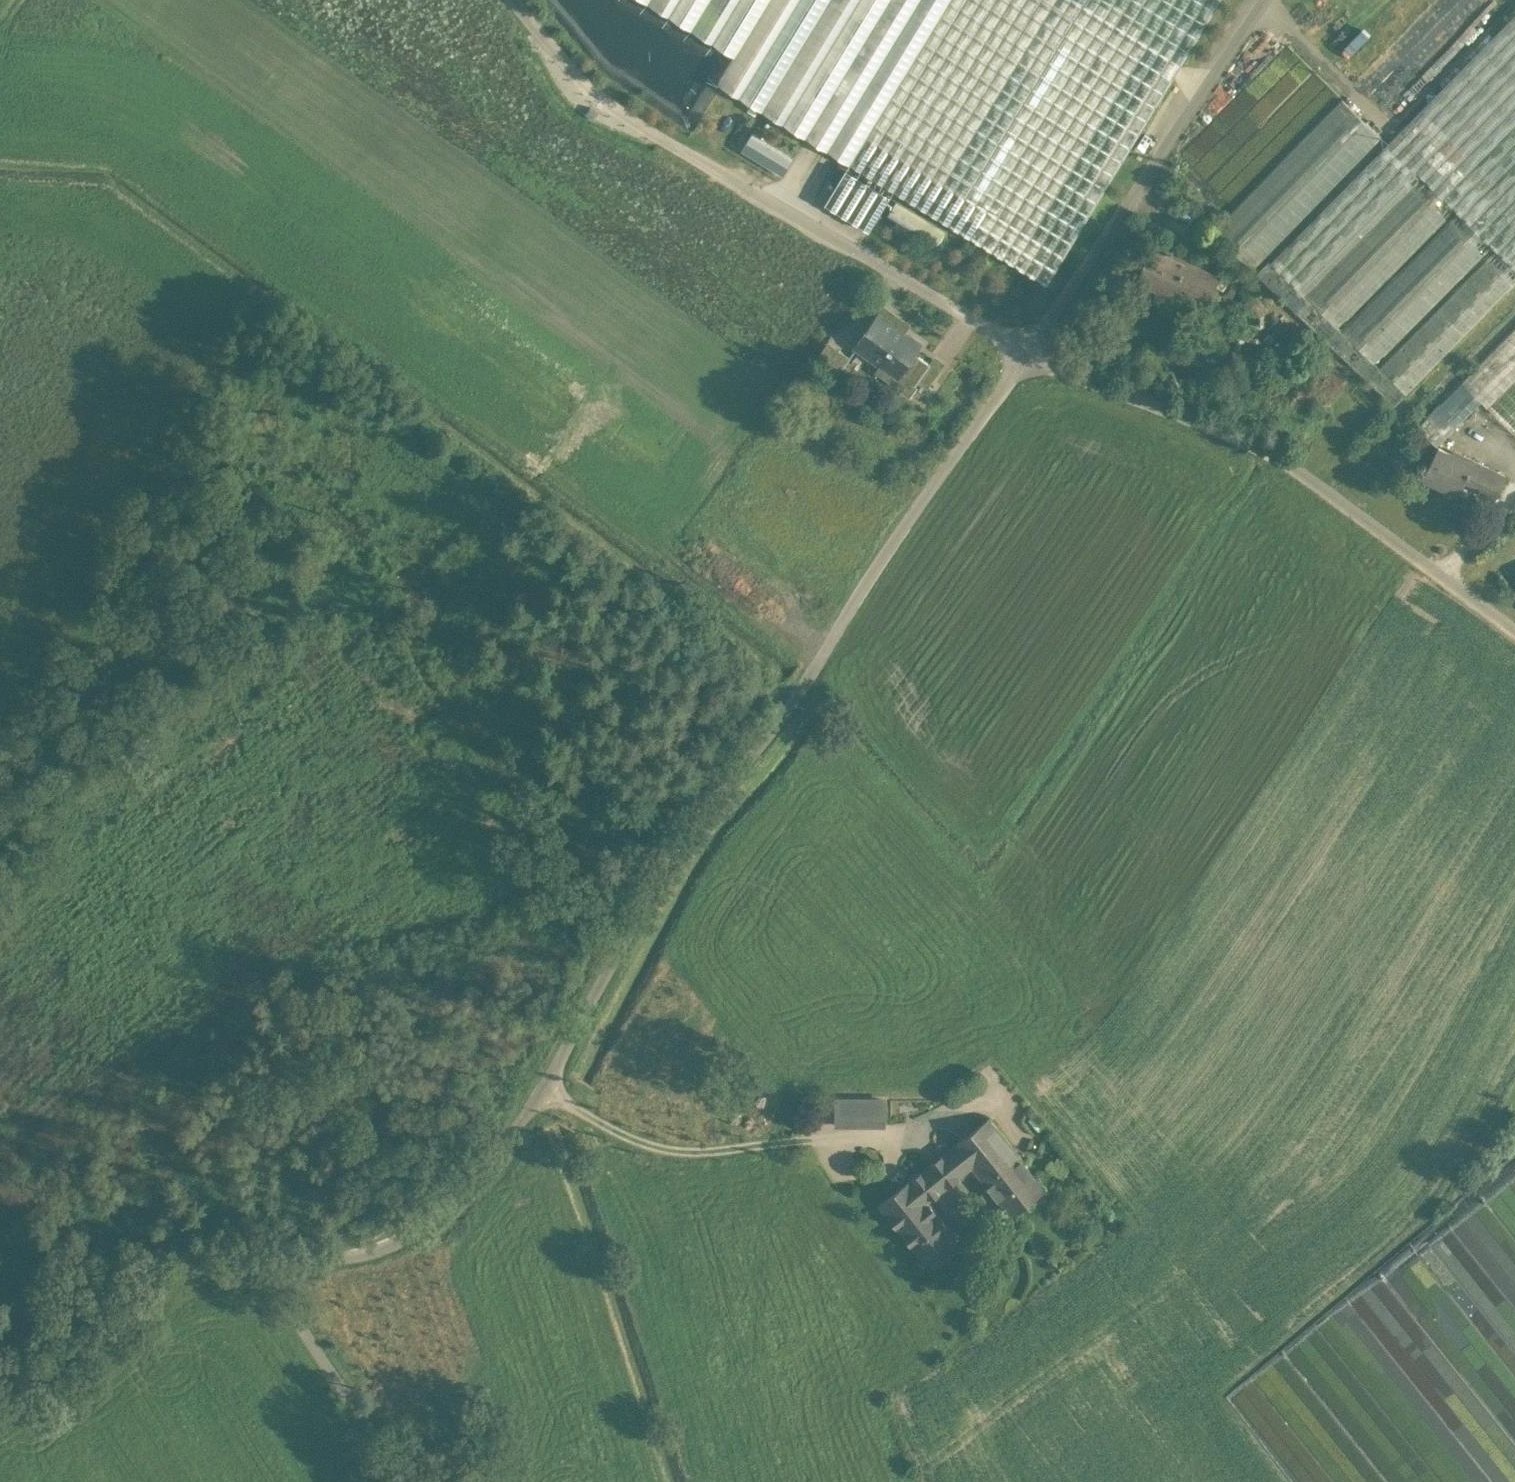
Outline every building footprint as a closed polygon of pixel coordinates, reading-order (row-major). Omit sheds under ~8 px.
[(647,0),(735,54),(718,81),(850,162),(949,0),(648,0),(647,0)] [(850,162),(1047,283),(1220,0),(949,0),(850,162)] [(1270,261),(1304,294),(1422,175),(1455,207),(1452,210),(1457,214),(1490,246),(1494,250),(1514,271),(1514,13),(1270,261)] [(1175,156),(1229,208),(1342,94),(1288,41),(1175,156)] [(1342,98),(1213,231),(1252,268),(1381,136),(1342,98)] [(599,112),(590,105),(585,112),(593,118),(599,112)] [(752,131),(742,148),(782,174),(793,156),(752,131)] [(890,195),(846,168),(825,202),(870,230),(890,195)] [(1422,175),(1304,294),(1338,326),(1452,210),(1455,207),(1422,175)] [(1457,214),(1341,329),(1375,362),(1490,246),(1457,214)] [(1173,258),(1152,248),(1138,278),(1171,293),(1178,279),(1192,286),(1191,289),(1209,297),(1219,276),(1174,255),(1173,258)] [(1380,366),(1406,392),(1407,392),(1514,282),(1514,271),(1494,250),(1380,366)] [(1270,261),(1268,259),(1256,272),(1394,405),(1406,392),(1380,366),(1375,362),(1341,329),(1338,326),(1304,294),(1270,261)] [(1253,293),(1235,310),(1250,325),(1257,319),(1260,322),(1264,319),(1261,315),(1268,309),(1253,293)] [(902,319),(884,306),(880,312),(880,311),(856,345),(882,363),(883,363),(885,360),(898,370),(896,373),(898,375),(915,351),(921,343),(904,330),(904,331),(897,326),(902,319)] [(1461,380),(1481,400),(1514,432),(1514,431),(1514,326),(1461,380)] [(839,347),(825,367),(836,375),(850,356),(839,347)] [(915,351),(898,375),(896,373),(898,370),(885,360),(883,363),(879,369),(893,379),(909,391),(918,380),(931,362),(930,361),(919,354),(915,351)] [(935,353),(930,361),(931,362),(918,380),(927,387),(946,361),(935,353)] [(1461,380),(1417,425),(1437,444),(1481,400),(1461,380)] [(1459,456),(1438,446),(1424,476),(1458,492),(1464,477),(1479,484),(1477,487),(1495,496),(1505,475),(1460,453),(1459,456)] [(885,1098),(835,1098),(835,1122),(885,1123),(885,1098)] [(989,1116),(942,1153),(956,1170),(969,1160),(978,1171),(1011,1145),(1019,1155),(1019,1154),(989,1116)] [(1019,1155),(1011,1145),(978,1171),(1011,1215),(1045,1188),(1019,1155)] [(942,1153),(932,1161),(946,1179),(956,1170),(942,1153)] [(932,1161),(911,1177),(928,1199),(949,1182),(946,1179),(932,1161)] [(928,1199),(911,1177),(879,1202),(923,1258),(942,1243),(955,1233),(928,1199)] [(942,1243),(923,1258),(928,1264),(947,1249),(942,1243)]
